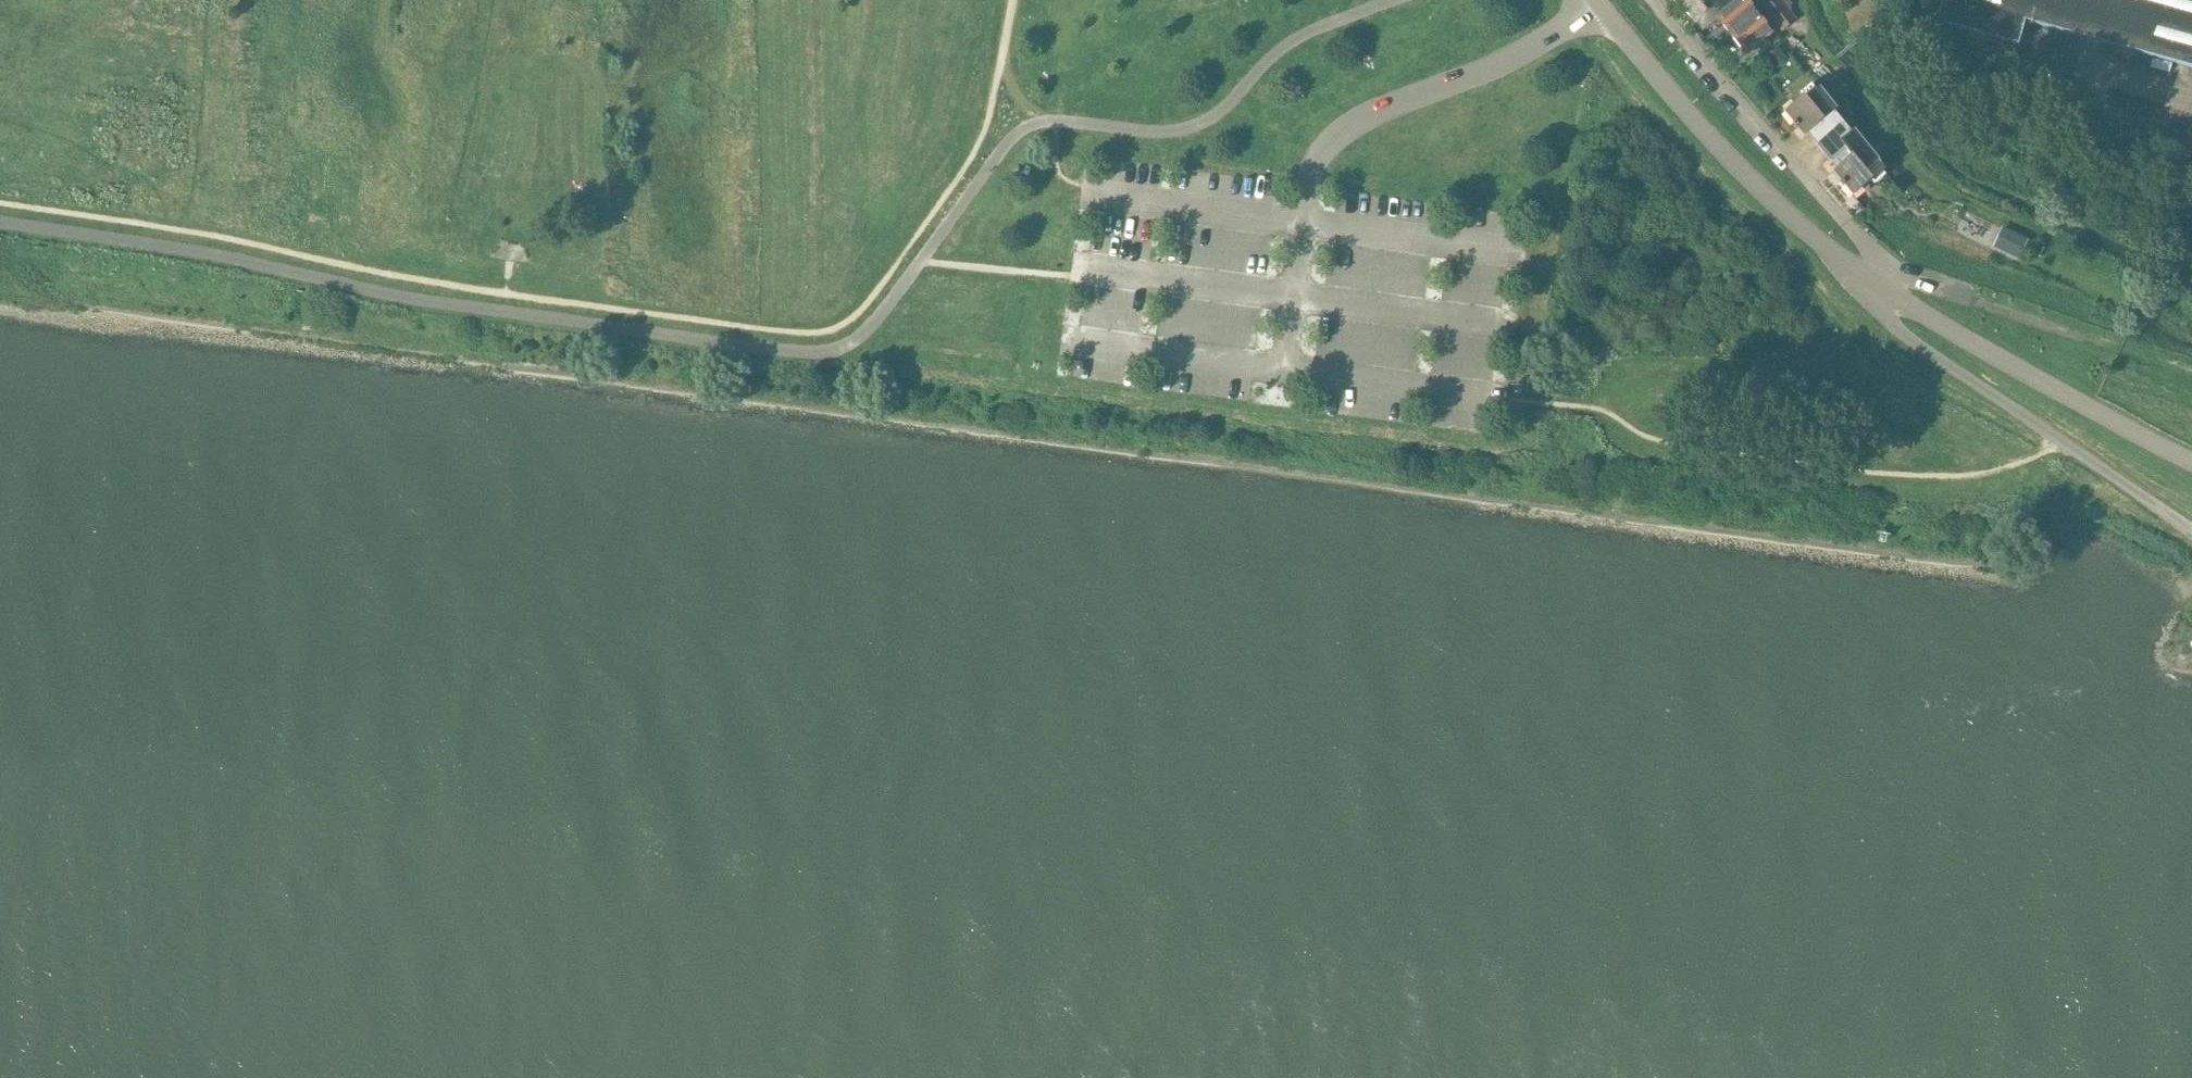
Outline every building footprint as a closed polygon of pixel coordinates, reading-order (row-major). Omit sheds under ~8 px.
[(1677,1),(1702,29),(1717,18),(1715,16),(1735,0),(1678,0),(1677,1)] [(1715,16),(1717,18),(1730,34),(1756,13),(1758,16),(1765,11),(1772,5),(1768,0),(1737,0),(1736,1),(1735,0),(1715,16)] [(1765,11),(1781,32),(1796,20),(1792,15),(1791,6),(1787,0),(1779,0),(1772,5),(1765,11)] [(1938,24),(2018,46),(2026,21),(2191,68),(2191,0),(1944,0),(1938,24)] [(1756,13),(1730,34),(1745,54),(1771,33),(1758,16),(1756,13)] [(1778,47),(1768,55),(1778,67),(1788,59),(1778,47)] [(1803,97),(1784,113),(1793,123),(1794,124),(1793,125),(1795,128),(1797,129),(1797,128),(1798,128),(1801,126),(1808,134),(1808,135),(1816,145),(1843,123),(1835,113),(1838,110),(1820,89),(1817,91),(1812,85),(1801,93),(1801,94),(1803,97)] [(1843,123),(1816,145),(1829,160),(1829,161),(1830,161),(1831,162),(1832,162),(1833,162),(1834,162),(1835,162),(1836,161),(1837,161),(1840,164),(1841,166),(1836,169),(1833,172),(1840,181),(1841,182),(1841,183),(1843,186),(1844,187),(1845,187),(1853,197),(1872,181),(1874,183),(1875,185),(1886,176),(1885,174),(1877,164),(1880,161),(1855,131),(1852,133),(1843,123)] [(2187,232),(2181,254),(2191,257),(2191,233),(2187,232)] [(2011,234),(2003,250),(2019,258),(2020,255),(2027,241),(2011,234)]
